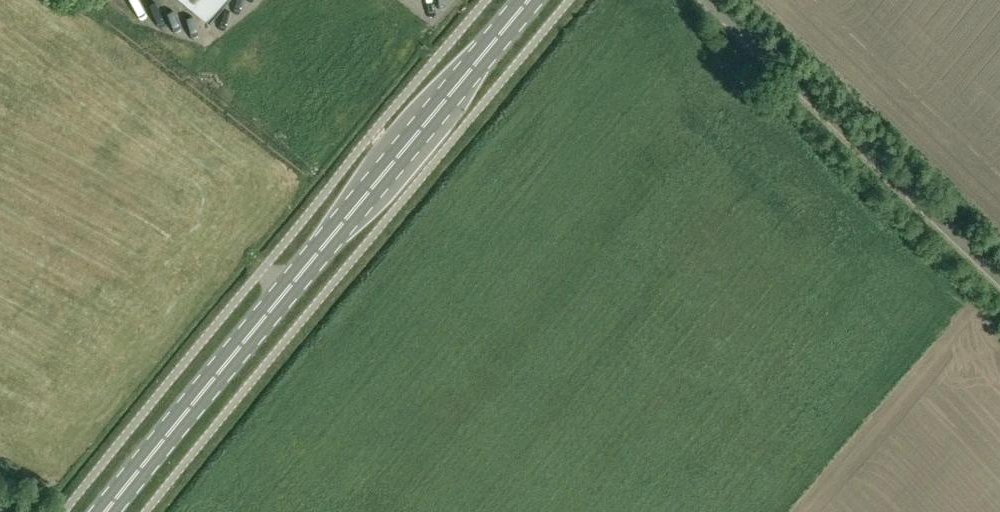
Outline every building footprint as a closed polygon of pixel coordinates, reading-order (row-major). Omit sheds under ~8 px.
[(207,23),(226,0),(180,0),(207,23)]
